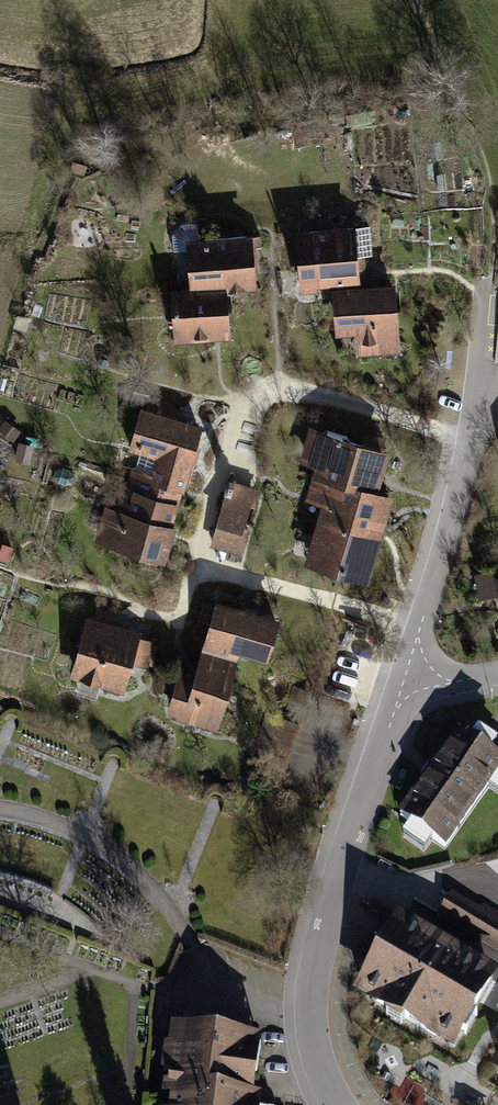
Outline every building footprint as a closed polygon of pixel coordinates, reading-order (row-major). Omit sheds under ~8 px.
[(303,292),(334,290),(352,288),(347,230),(298,234),(303,292)] [(250,239),(188,243),(191,289),(224,287),(253,285),(250,239)] [(352,288),(334,290),(338,336),(360,334),(362,356),(396,354),(390,285),(352,288)] [(224,287),(191,289),(173,290),(176,339),(227,336),(224,287)] [(130,455),(122,482),(172,497),(195,418),(137,401),(121,453),(130,455)] [(383,449),(314,429),(305,459),(319,463),(316,473),(372,489),(383,449)] [(372,489),(316,473),(309,495),(325,500),(319,520),(375,537),(388,494),(372,489)] [(163,528),(172,497),(122,482),(118,494),(125,496),(123,505),(104,499),(90,547),(158,567),(169,530),(163,528)] [(252,491),(220,483),(204,552),(236,559),(252,491)] [(375,537),(319,520),(307,559),(363,576),(375,537)] [(475,575),(480,598),(497,594),(497,577),(496,571),(475,575)] [(207,604),(194,654),(228,663),(230,655),(261,663),(272,621),(207,604)] [(132,634),(80,619),(62,681),(115,696),(132,634)] [(187,681),(170,677),(158,723),(209,736),(228,663),(194,654),(187,681)] [(458,738),(402,817),(445,848),(497,773),(497,766),(458,738)] [(449,890),(436,913),(497,950),(497,919),(449,890)] [(490,979),(390,922),(352,988),(452,1045),(490,979)] [(174,1033),(167,1087),(180,1089),(177,1104),(259,1104),(260,1098),(251,1097),(259,1044),(174,1033)]
